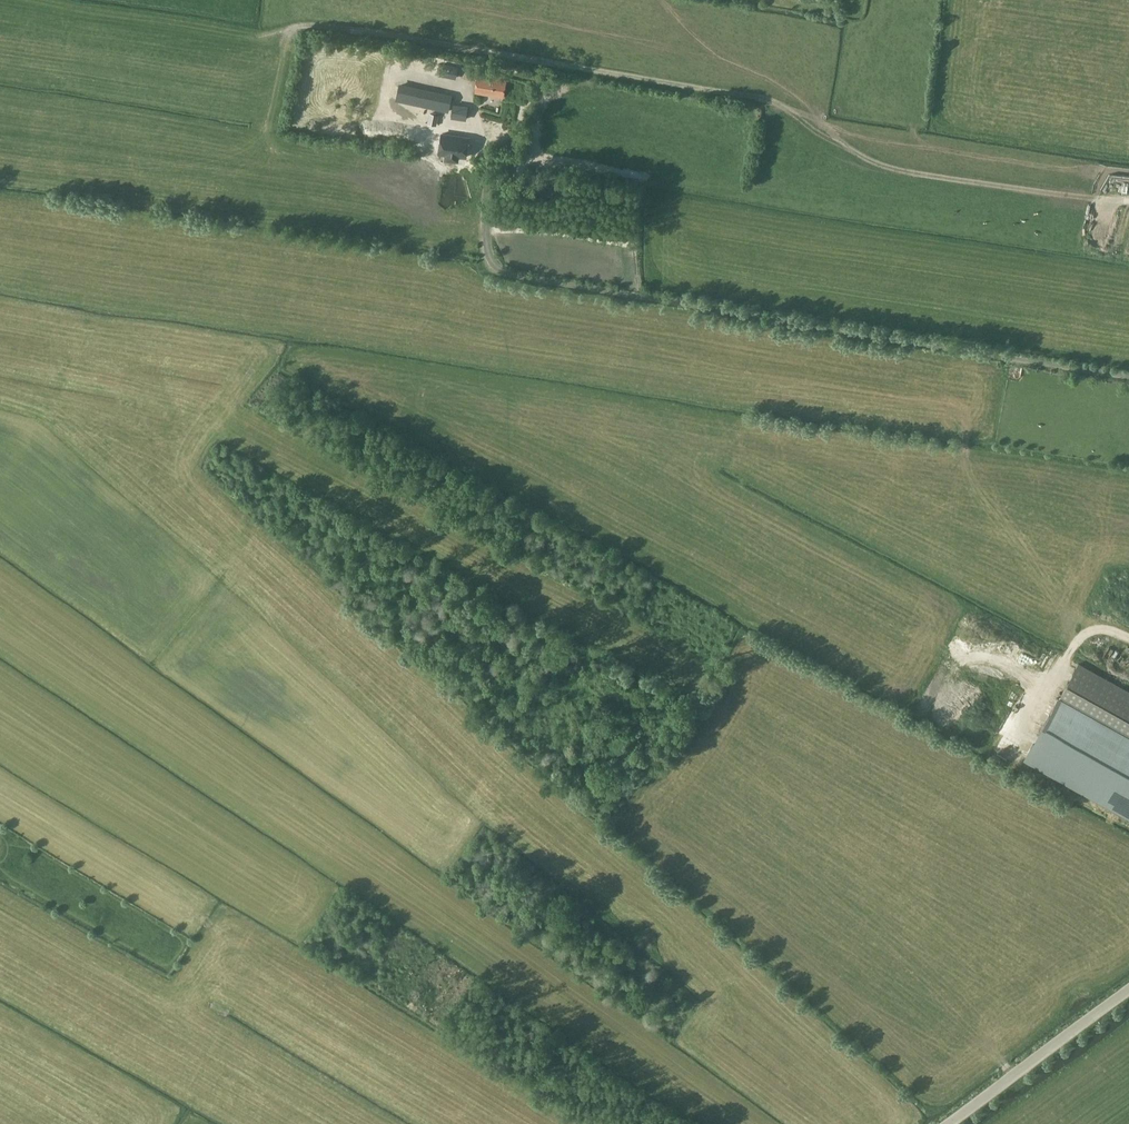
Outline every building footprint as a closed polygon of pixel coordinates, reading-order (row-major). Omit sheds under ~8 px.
[(441,69),(439,74),(449,76),(450,71),(452,66),(442,63),(441,69)] [(503,98),(506,78),(478,73),(475,93),(503,98)] [(399,85),(396,101),(449,112),(453,96),(399,85)] [(468,106),(453,104),(451,118),(467,120),(468,106)] [(430,114),(428,124),(435,126),(437,116),(430,114)] [(442,134),(439,153),(446,154),(446,159),(457,161),(458,156),(466,157),(469,138),(442,134)] [(510,139),(503,141),(505,148),(512,146),(510,139)] [(505,169),(504,174),(507,175),(513,175),(513,173),(513,167),(513,166),(505,165),(505,169)] [(557,176),(556,186),(565,188),(567,177),(557,176)] [(1041,650),(1039,656),(1049,659),(1051,654),(1041,650)] [(1025,760),(1128,818),(1128,690),(1079,662),(1077,666),(1025,760)] [(1021,721),(1014,743),(1023,746),(1030,724),(1021,721)]
